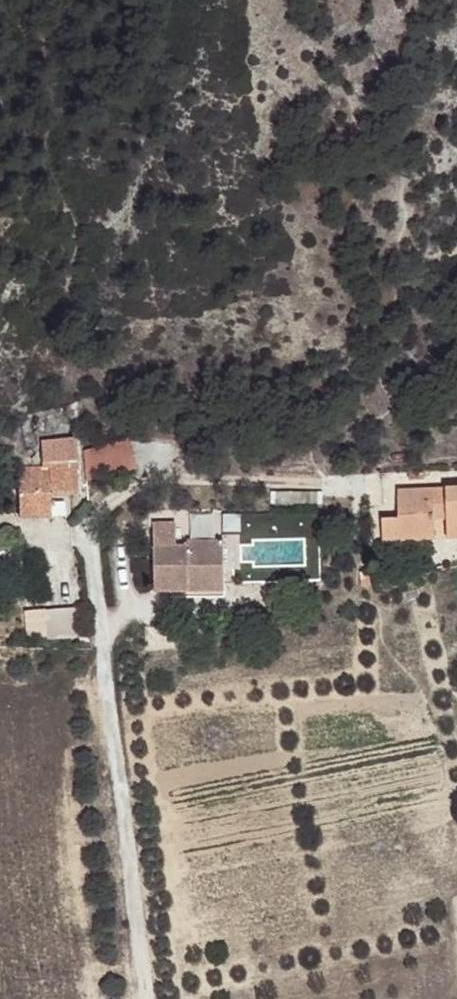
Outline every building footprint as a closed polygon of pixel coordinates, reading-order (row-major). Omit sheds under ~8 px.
[(43,456),(14,459),(19,509),(67,504),(66,487),(80,486),(75,428),(41,433),(43,456)] [(129,428),(82,442),(85,472),(137,457),(129,428)] [(409,469),(410,480),(425,479),(425,468),(409,469)] [(311,492),(311,484),(272,484),(273,494),(294,494),(294,492),(311,492)] [(451,487),(402,490),(403,520),(404,538),(438,536),(438,521),(437,511),(452,510),(451,487)] [(175,507),(155,506),(154,570),(187,570),(223,570),(224,522),(192,522),(191,528),(175,528),(175,507)] [(452,510),(437,511),(438,521),(452,521),(452,510)] [(404,538),(403,520),(386,521),(387,546),(404,545),(404,538)] [(404,538),(404,545),(439,543),(438,536),(404,538)] [(223,580),(223,570),(187,570),(186,580),(223,580)]
